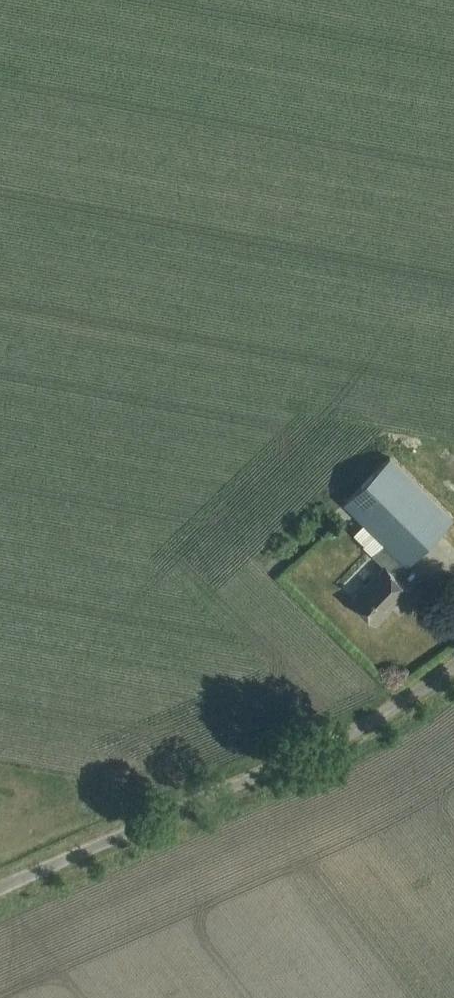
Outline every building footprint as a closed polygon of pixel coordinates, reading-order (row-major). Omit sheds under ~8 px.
[(407,566),(452,520),(390,458),(344,503),(385,544),(372,556),(384,568),(351,600),(375,624),(408,591),(393,576),(405,564),(407,566)]
